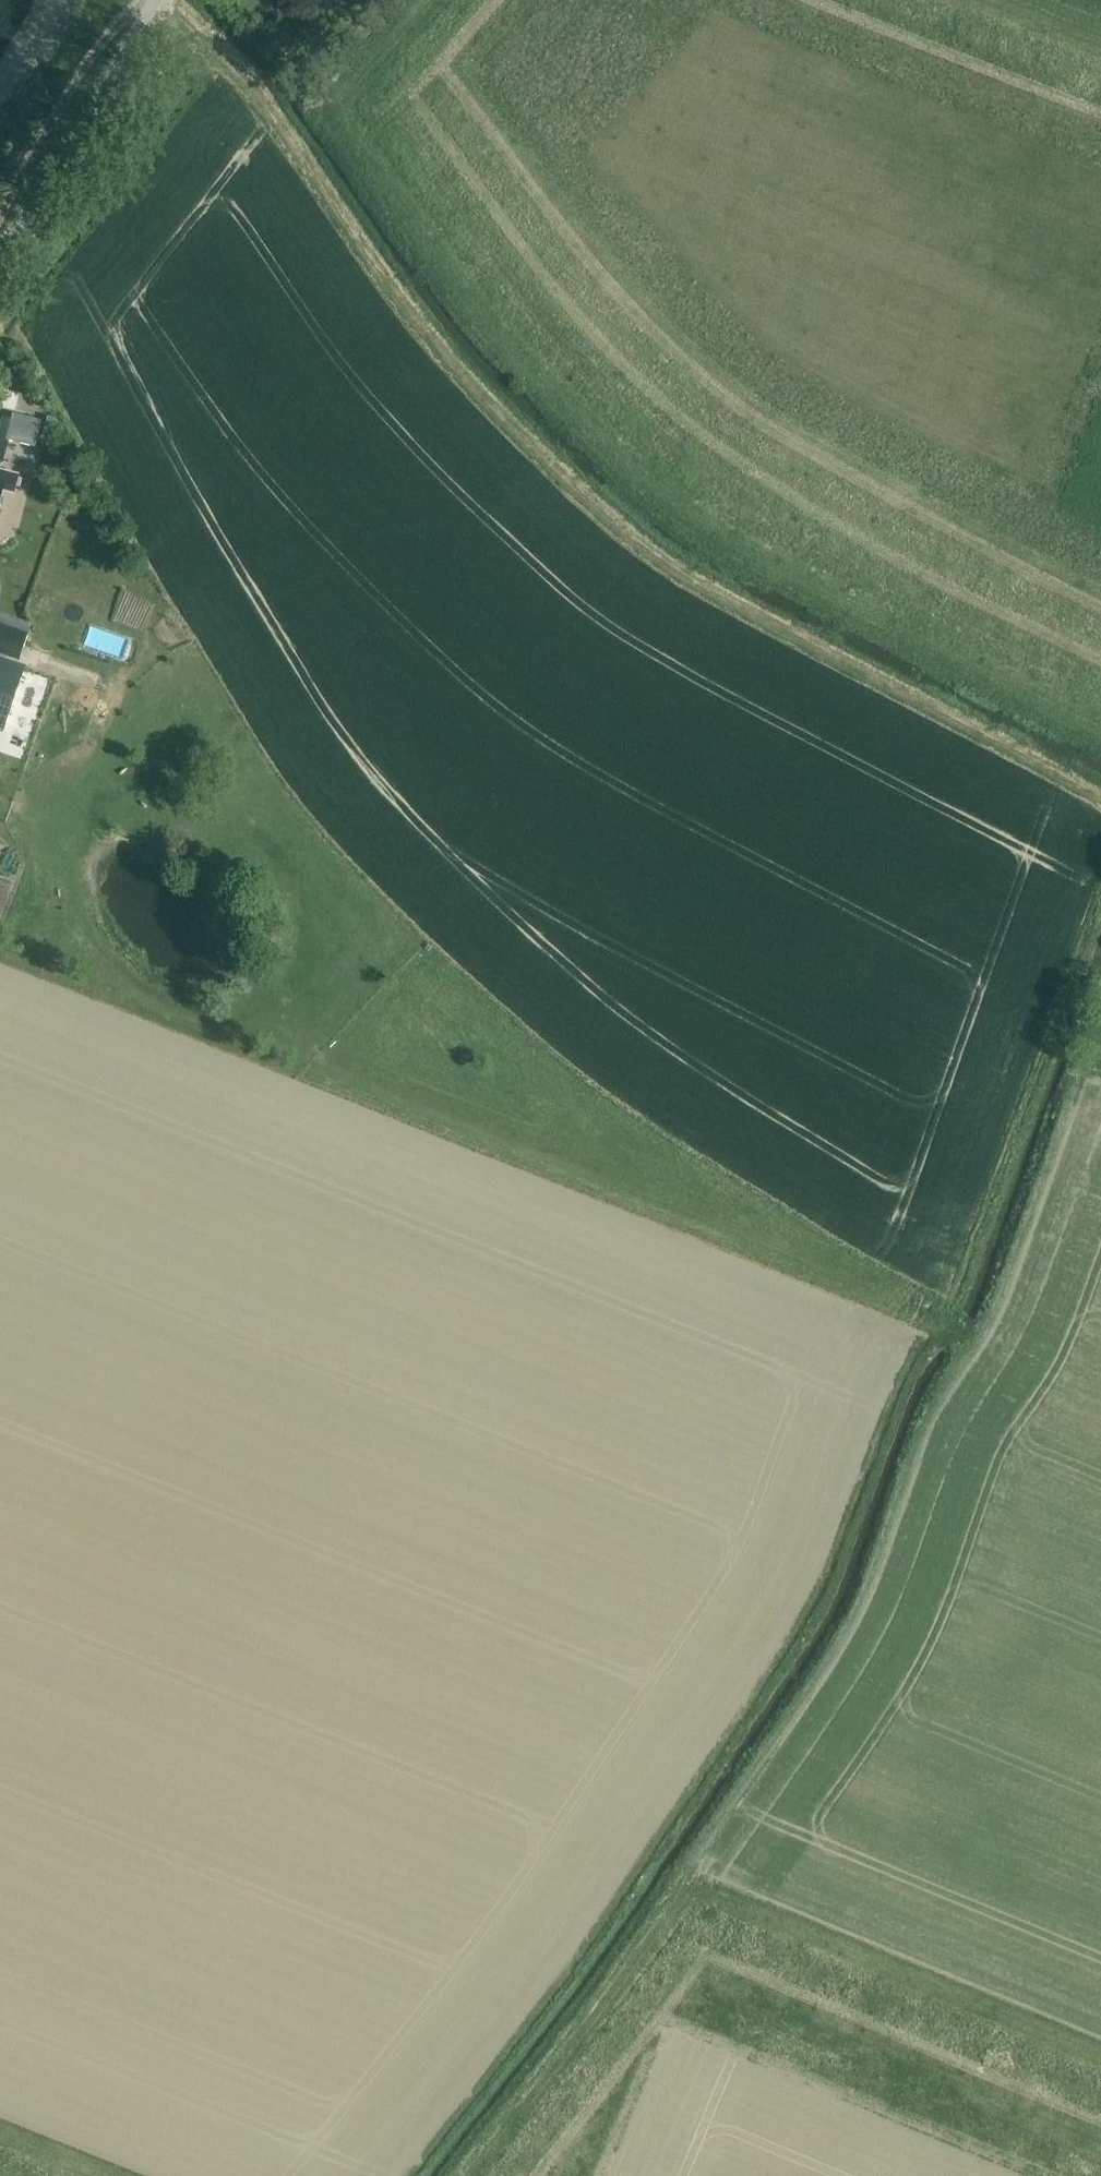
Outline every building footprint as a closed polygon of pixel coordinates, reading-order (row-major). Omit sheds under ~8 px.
[(5,435),(24,439),(28,423),(8,418),(8,422),(0,420),(0,456),(5,435)] [(44,431),(53,433),(57,420),(47,418),(44,431)] [(4,486),(16,489),(20,476),(0,471),(0,503),(4,486)] [(82,496),(80,504),(96,509),(98,501),(82,496)] [(0,626),(0,652),(20,659),(28,636),(0,626)] [(26,669),(0,660),(0,731),(3,733),(26,669)]
